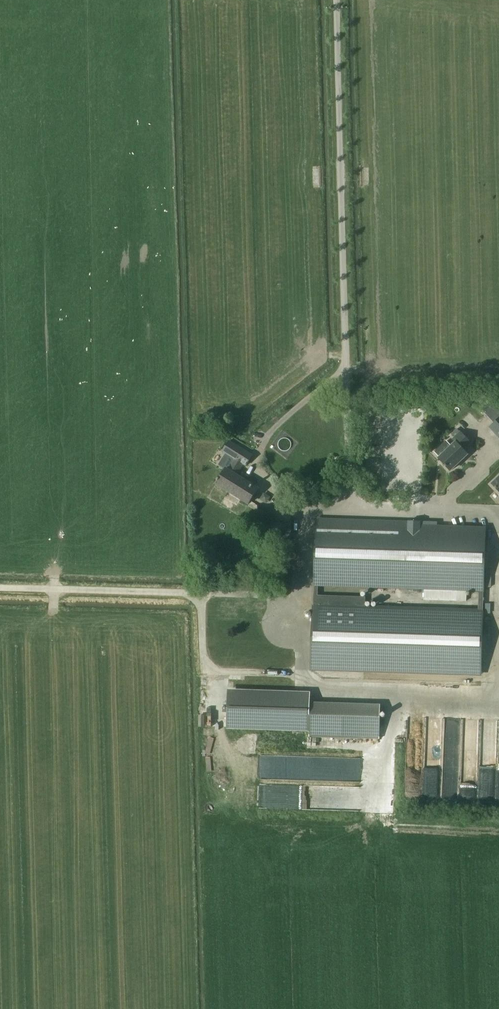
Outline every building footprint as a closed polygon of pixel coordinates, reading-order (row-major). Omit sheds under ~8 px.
[(498,436),(498,404),(487,415),(494,423),(490,427),(498,436)] [(439,459),(451,470),(468,454),(464,449),(471,443),(461,432),(453,439),(456,442),(439,458),(439,459)] [(222,452),(234,460),(244,466),(246,467),(253,456),(229,441),(222,452)] [(226,469),(216,484),(249,505),(259,489),(237,476),(244,466),(234,460),(228,470),(226,469)] [(483,674),(486,527),(421,525),(421,522),(409,521),(409,525),(316,523),(313,670),(483,674)] [(380,739),(381,705),(310,702),(309,737),(380,739)] [(460,719),(443,719),(441,790),(458,791),(460,719)] [(214,728),(201,728),(202,742),(215,742),(214,728)] [(270,757),(270,779),(309,780),(310,758),(270,757)]
